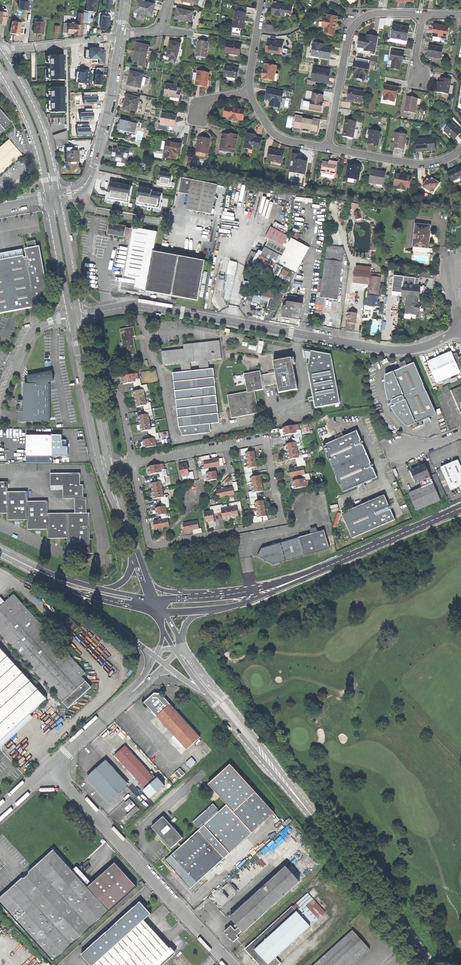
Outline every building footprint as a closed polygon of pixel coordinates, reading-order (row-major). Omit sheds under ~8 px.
[(90,10),(96,10),(97,0),(94,0),(87,0),(86,10),(90,10)] [(113,9),(115,0),(104,0),(103,8),(113,9)] [(143,20),(144,15),(152,16),(154,5),(137,1),(136,7),(134,13),(138,14),(137,19),(143,20)] [(277,6),(273,5),(273,10),(272,16),(283,18),(285,7),(281,6),(277,5),(277,6)] [(91,10),(90,10),(86,10),(84,10),(84,11),(83,22),(86,22),(88,23),(88,21),(92,21),(93,18),(90,18),(91,10)] [(193,13),(177,10),(176,14),(175,19),(186,22),(191,23),(192,21),(191,21),(193,13)] [(239,27),(243,28),(244,20),(245,14),(235,12),(233,24),(239,25),(239,27)] [(110,16),(102,15),(100,28),(106,29),(109,25),(110,20),(110,16)] [(324,34),(334,36),(336,28),(337,18),(327,16),(326,19),(324,19),(322,28),(325,29),(324,34)] [(19,34),(20,28),(21,24),(12,22),(10,33),(15,34),(19,35),(19,34)] [(39,22),(35,22),(33,33),(38,34),(43,34),(44,23),(39,22)] [(82,34),(83,24),(78,24),(69,23),(68,33),(73,33),(73,34),(77,34),(82,34)] [(398,26),(394,25),(391,39),(407,42),(409,28),(398,26)] [(442,26),(435,25),(432,36),(446,39),(448,28),(442,26)] [(367,39),(363,38),(362,43),(361,42),(360,45),(360,48),(361,48),(361,52),(365,53),(365,50),(375,52),(378,38),(368,36),(367,39)] [(284,42),(275,41),(275,43),(275,44),(273,44),(273,43),(268,42),(267,47),(266,52),(281,54),(281,49),(283,49),(284,42)] [(170,58),(176,59),(180,44),(174,43),(171,42),(167,57),(170,58)] [(197,50),(196,56),(206,58),(208,43),(199,42),(198,50),(197,50)] [(137,44),(135,52),(133,60),(140,61),(139,64),(145,66),(149,46),(137,44)] [(227,44),(225,54),(239,56),(240,51),(241,46),(227,44)] [(311,53),(310,57),(317,58),(317,57),(330,59),(331,55),(332,49),(324,48),(320,47),(320,45),(314,44),(314,46),(313,46),(312,54),(311,53)] [(428,57),(441,59),(442,48),(430,46),(429,50),(428,57)] [(395,69),(400,70),(401,62),(401,60),(403,60),(403,57),(404,53),(392,51),(390,60),(392,61),(391,67),(395,68),(395,69)] [(64,69),(64,55),(49,56),(49,57),(49,64),(49,69),(50,79),(50,80),(64,80),(64,69)] [(365,76),(366,74),(368,74),(369,65),(354,63),(353,69),(353,73),(354,73),(353,78),(364,80),(365,76)] [(263,80),(276,83),(277,75),(275,75),(277,67),(266,65),(265,70),(264,70),(264,73),(262,79),(263,79),(263,80)] [(239,69),(225,67),(224,77),(237,79),(238,73),(239,69)] [(323,81),(323,83),(328,84),(329,77),(330,72),(314,69),(313,79),(323,81)] [(78,83),(88,84),(90,71),(79,70),(79,72),(78,79),(78,83)] [(141,85),(143,77),(144,74),(130,72),(129,78),(127,85),(141,88),(141,85)] [(202,87),(207,87),(209,73),(198,72),(196,86),(202,87)] [(101,75),(96,75),(95,85),(102,86),(103,79),(103,75),(101,75)] [(436,92),(449,95),(451,80),(441,78),(440,83),(440,85),(440,87),(437,86),(436,92)] [(176,98),(180,98),(180,96),(181,93),(177,93),(178,90),(178,86),(166,84),(164,96),(176,99),(176,98)] [(389,101),(394,102),(395,99),(396,92),(397,93),(398,88),(395,87),(385,85),(384,92),(385,92),(384,96),(384,98),(389,99),(389,101)] [(65,102),(65,87),(50,88),(50,89),(50,97),(50,101),(50,111),(50,112),(65,112),(65,102)] [(270,103),(270,106),(273,107),(279,108),(280,102),(281,102),(283,92),(268,90),(266,99),(268,100),(270,101),(270,103)] [(353,100),(362,101),(363,92),(349,90),(348,95),(347,101),(353,102),(353,100)] [(323,96),(313,94),(312,101),(311,100),(309,109),(322,112),(323,105),(321,105),(322,104),(322,102),(323,96)] [(136,111),(137,108),(139,102),(139,98),(138,98),(133,97),(126,95),(125,103),(123,108),(136,111)] [(413,98),(407,97),(405,112),(415,114),(418,99),(413,98)] [(239,120),(243,121),(245,111),(235,109),(228,108),(226,118),(230,118),(230,120),(238,122),(239,120)] [(0,111),(0,134),(11,124),(4,116),(0,111)] [(169,125),(175,126),(176,119),(177,117),(173,116),(163,114),(161,123),(161,124),(169,125)] [(311,132),(317,133),(319,121),(297,117),(294,129),(301,130),(301,132),(306,133),(310,134),(311,132)] [(137,124),(121,120),(119,127),(118,131),(135,135),(137,124)] [(356,122),(346,120),(345,126),(343,136),(353,138),(356,122)] [(452,123),(445,131),(454,140),(458,135),(460,132),(452,123)] [(67,131),(53,135),(55,141),(67,140),(67,131)] [(381,132),(371,131),(371,135),(369,135),(368,144),(373,145),(378,146),(381,132)] [(256,138),(253,137),(253,135),(247,134),(244,149),(249,149),(249,148),(254,148),(259,149),(261,139),(258,138),(256,138)] [(406,135),(398,134),(397,138),(396,138),(394,148),(398,148),(404,149),(406,135)] [(235,150),(238,136),(231,135),(231,136),(226,135),(223,135),(220,151),(231,153),(231,150),(235,150)] [(204,139),(199,138),(196,153),(197,153),(206,154),(207,154),(209,139),(204,139)] [(435,150),(434,138),(416,140),(417,152),(428,151),(435,150)] [(9,141),(0,148),(0,175),(22,156),(16,149),(9,141)] [(181,145),(177,144),(177,142),(175,142),(172,141),(172,143),(167,142),(165,153),(167,153),(166,158),(175,159),(176,154),(179,155),(181,145)] [(126,164),(129,150),(118,147),(117,150),(114,149),(113,154),(111,160),(126,164)] [(71,151),(66,151),(66,162),(78,162),(78,154),(78,150),(71,151)] [(278,160),(283,161),(284,152),(276,151),(269,150),(268,161),(278,162),(278,160)] [(301,161),(298,160),(299,155),(293,154),(290,171),(298,172),(298,174),(305,175),(307,162),(301,161)] [(337,165),(336,165),(337,163),(334,162),(332,162),(331,164),(330,164),(324,162),(322,172),(335,175),(337,165)] [(355,165),(349,164),(346,178),(359,181),(361,166),(355,165)] [(460,167),(453,170),(448,173),(452,182),(460,178),(460,177),(460,169),(460,167)] [(383,186),(386,173),(378,171),(372,170),(369,183),(383,186)] [(160,186),(161,186),(171,188),(171,183),(173,174),(161,172),(159,181),(158,185),(160,186)] [(406,187),(410,188),(412,177),(404,175),(396,174),(394,185),(398,186),(398,187),(405,189),(406,187)] [(182,177),(179,193),(190,195),(187,210),(212,215),(218,185),(182,177)] [(433,194),(440,183),(432,178),(431,180),(430,180),(429,180),(428,179),(422,187),(433,194)] [(124,203),(129,204),(132,186),(118,184),(110,183),(108,193),(107,200),(119,202),(124,203)] [(160,209),(161,203),(163,194),(152,192),(153,190),(146,189),(140,188),(137,205),(148,207),(155,208),(160,209)] [(118,204),(119,202),(107,200),(108,193),(107,192),(105,202),(118,204)] [(160,209),(155,208),(154,211),(161,212),(162,203),(161,203),(160,209)] [(159,294),(198,301),(205,261),(154,252),(157,232),(132,228),(132,229),(126,228),(126,226),(109,223),(107,235),(130,239),(123,278),(136,280),(134,289),(159,294)] [(412,252),(427,254),(427,253),(428,248),(428,244),(428,242),(430,242),(431,232),(429,232),(430,225),(415,224),(412,252)] [(259,254),(258,255),(277,264),(288,244),(289,237),(272,228),(265,239),(268,242),(265,247),(262,252),(260,251),(259,254)] [(277,264),(289,270),(301,245),(290,239),(288,244),(277,264)] [(35,305),(36,307),(50,305),(40,246),(36,247),(36,244),(28,246),(28,248),(25,249),(27,257),(24,257),(24,256),(0,260),(0,314),(33,308),(33,305),(35,305)] [(308,249),(301,245),(289,270),(295,274),(308,249)] [(315,308),(321,309),(322,309),(324,298),(331,299),(337,299),(344,249),(328,247),(323,280),(319,279),(315,308)] [(24,256),(23,250),(0,254),(0,260),(24,256)] [(258,255),(259,254),(255,252),(254,253),(252,252),(247,261),(253,265),(258,255)] [(225,298),(230,299),(237,266),(237,262),(231,260),(228,273),(229,274),(226,289),(227,289),(225,298)] [(367,305),(377,307),(381,274),(355,271),(354,282),(370,284),(368,299),(367,305)] [(410,312),(410,314),(417,314),(417,311),(420,311),(420,305),(417,305),(417,298),(419,298),(420,293),(420,287),(415,286),(416,278),(394,276),(392,296),(407,297),(406,312),(410,312)] [(271,310),(275,312),(286,291),(274,293),(266,290),(264,296),(270,298),(267,309),(271,310)] [(292,319),(300,321),(303,304),(296,303),(289,302),(287,302),(286,306),(284,306),(283,310),(282,316),(293,317),(292,319)] [(348,323),(355,324),(356,319),(357,314),(349,313),(348,323)] [(354,332),(355,324),(348,323),(346,322),(345,331),(354,332)] [(123,357),(137,354),(133,336),(135,336),(134,327),(120,329),(122,343),(120,343),(123,357)] [(182,372),(191,371),(190,362),(199,361),(200,370),(209,369),(208,360),(222,359),(220,341),(199,343),(184,345),(184,349),(162,352),(163,365),(181,363),(182,372)] [(331,355),(304,350),(315,408),(340,403),(331,355)] [(460,372),(452,355),(451,352),(441,357),(428,362),(436,382),(460,372)] [(460,372),(460,371),(460,357),(459,357),(457,353),(452,355),(460,372)] [(273,361),(275,373),(277,384),(279,393),(297,389),(292,358),(273,361)] [(408,427),(437,414),(427,392),(424,386),(424,385),(414,363),(385,376),(385,385),(386,393),(388,400),(395,397),(396,398),(392,400),(391,401),(391,403),(392,404),(394,405),(398,403),(398,404),(391,408),(396,415),(401,421),(408,427)] [(213,368),(209,369),(200,370),(191,371),(182,372),(173,373),(179,427),(182,436),(199,434),(199,425),(209,424),(219,423),(213,368)] [(247,392),(255,391),(263,389),(263,386),(261,375),(260,371),(244,374),(247,392)] [(37,423),(50,423),(48,383),(53,382),(52,378),(51,373),(40,375),(40,373),(36,373),(36,376),(28,377),(29,385),(23,387),(24,393),(21,394),(23,402),(23,407),(22,423),(37,423)] [(133,382),(135,382),(135,379),(139,378),(138,373),(121,376),(123,384),(133,382)] [(268,374),(261,375),(263,386),(277,384),(275,373),(268,374)] [(460,413),(460,386),(451,391),(460,413)] [(268,388),(269,406),(278,405),(277,388),(268,388)] [(146,403),(144,391),(144,389),(141,390),(133,391),(135,399),(136,407),(144,406),(147,405),(146,403)] [(255,391),(247,392),(228,396),(232,418),(259,413),(255,391)] [(151,428),(149,416),(148,414),(145,415),(138,416),(140,424),(141,432),(148,430),(151,430),(151,428)] [(210,433),(209,424),(199,425),(199,434),(210,433)] [(296,431),(299,430),(298,424),(283,427),(284,436),(294,434),(297,433),(296,431)] [(342,494),(376,479),(372,469),(371,470),(369,466),(370,465),(366,456),(362,447),(361,447),(359,442),(360,442),(356,433),(322,447),(325,454),(335,456),(330,464),(335,477),(345,479),(339,486),(342,494)] [(61,458),(68,458),(68,448),(66,448),(66,445),(66,441),(62,441),(62,436),(52,436),(33,435),(33,458),(59,458),(59,457),(61,457),(61,458)] [(156,446),(155,440),(155,438),(152,438),(143,440),(144,448),(156,446)] [(299,458),(299,456),(296,444),(296,442),(293,443),(286,444),(289,460),(296,459),(299,458)] [(254,451),(248,452),(246,453),(246,455),(248,467),(249,469),(252,468),(257,467),(254,451)] [(205,469),(208,468),(220,466),(218,458),(210,460),(204,461),(205,469)] [(460,487),(460,470),(457,462),(449,465),(440,469),(450,492),(460,487)] [(181,477),(187,476),(189,475),(189,472),(187,463),(179,465),(181,477)] [(159,473),(162,473),(161,470),(165,469),(163,464),(147,467),(149,475),(159,473)] [(302,475),(305,474),(303,466),(297,467),(289,469),(290,477),(302,475)] [(415,512),(445,500),(435,475),(429,478),(424,466),(418,469),(410,473),(415,485),(418,484),(421,489),(408,495),(415,512)] [(216,471),(209,473),(206,473),(206,475),(208,481),(218,479),(217,475),(216,471)] [(93,554),(93,540),(90,540),(90,514),(87,514),(86,498),(83,498),(83,486),(80,486),(80,474),(50,474),(50,491),(63,491),(63,499),(75,499),(75,514),(48,514),(48,502),(28,502),(28,492),(8,492),(8,483),(0,483),(0,514),(7,514),(7,520),(27,520),(27,530),(47,530),(48,539),(67,539),(68,548),(80,548),(80,554),(93,554)] [(261,476),(253,477),(250,478),(250,479),(253,491),(253,493),(257,493),(264,491),(261,476)] [(305,481),(305,479),(303,479),(293,481),(294,489),(310,486),(309,480),(305,481)] [(164,497),(164,495),(161,484),(161,482),(158,482),(150,484),(154,499),(161,498),(164,497)] [(234,495),(234,491),(233,487),(216,490),(218,498),(234,495)] [(390,511),(389,512),(388,509),(387,508),(388,507),(384,497),(341,515),(351,540),(394,521),(390,511)] [(264,500),(258,501),(255,502),(255,504),(257,516),(258,518),(261,517),(267,516),(264,500)] [(161,515),(167,514),(166,508),(166,506),(162,506),(155,508),(157,516),(161,515)] [(221,509),(222,512),(223,520),(239,517),(238,509),(237,506),(235,507),(223,509),(221,509)] [(215,521),(213,514),(213,510),(210,511),(204,512),(206,522),(215,521)] [(170,526),(168,518),(162,519),(153,521),(155,529),(170,526)] [(193,530),(199,529),(198,521),(183,523),(184,531),(193,530)] [(330,548),(324,530),(276,544),(276,543),(274,542),(273,542),(271,546),(262,548),(258,556),(273,565),(330,548)] [(91,687),(82,677),(86,673),(69,654),(65,658),(44,635),(48,632),(14,594),(5,603),(0,598),(0,633),(68,708),(74,703),(76,702),(84,694),(86,692),(91,687)] [(74,632),(79,627),(64,611),(59,616),(74,632)] [(30,714),(47,698),(0,647),(0,741),(30,714)] [(157,717),(170,705),(160,693),(155,693),(144,702),(150,709),(157,717)] [(170,705),(157,717),(187,750),(200,738),(170,705)] [(30,714),(0,741),(0,749),(25,726),(34,718),(30,714)] [(146,788),(155,779),(125,746),(115,755),(146,788)] [(97,769),(89,776),(112,801),(127,787),(104,762),(97,769)] [(88,774),(89,776),(97,769),(95,767),(92,770),(88,774)] [(180,779),(185,774),(180,768),(174,773),(180,779)] [(265,821),(275,812),(267,804),(267,801),(264,801),(256,792),(247,800),(244,800),(243,803),(234,812),(227,804),(219,812),(218,810),(219,809),(214,803),(193,821),(198,827),(200,826),(201,827),(191,837),(188,837),(188,839),(183,844),(180,846),(165,860),(178,875),(191,888),(223,859),(225,857),(252,833),(253,832),(262,824),(265,823),(265,821)] [(127,806),(125,808),(129,813),(136,806),(132,802),(127,806)] [(139,809),(136,806),(129,813),(126,815),(129,818),(139,809)] [(180,841),(183,838),(163,816),(151,827),(171,849),(177,843),(180,841)] [(136,887),(115,864),(93,884),(88,888),(73,871),(54,850),(28,873),(29,874),(27,877),(24,879),(23,878),(0,899),(0,904),(53,962),(109,911),(136,887)] [(244,932),(300,881),(286,866),(231,917),(237,924),(236,924),(233,927),(231,926),(225,931),(225,933),(227,934),(228,933),(229,934),(228,934),(231,937),(234,941),(239,937),(238,935),(243,930),(244,932)] [(77,867),(73,871),(88,888),(93,884),(77,867)] [(308,893),(293,907),(310,926),(325,912),(308,893)] [(174,955),(170,950),(151,929),(144,921),(151,915),(140,902),(81,956),(90,964),(162,964),(174,955)] [(290,954),(285,949),(310,926),(293,907),(292,906),(246,949),(257,961),(260,964),(278,964),(290,954)] [(370,949),(353,930),(315,964),(352,964),(370,949)]
